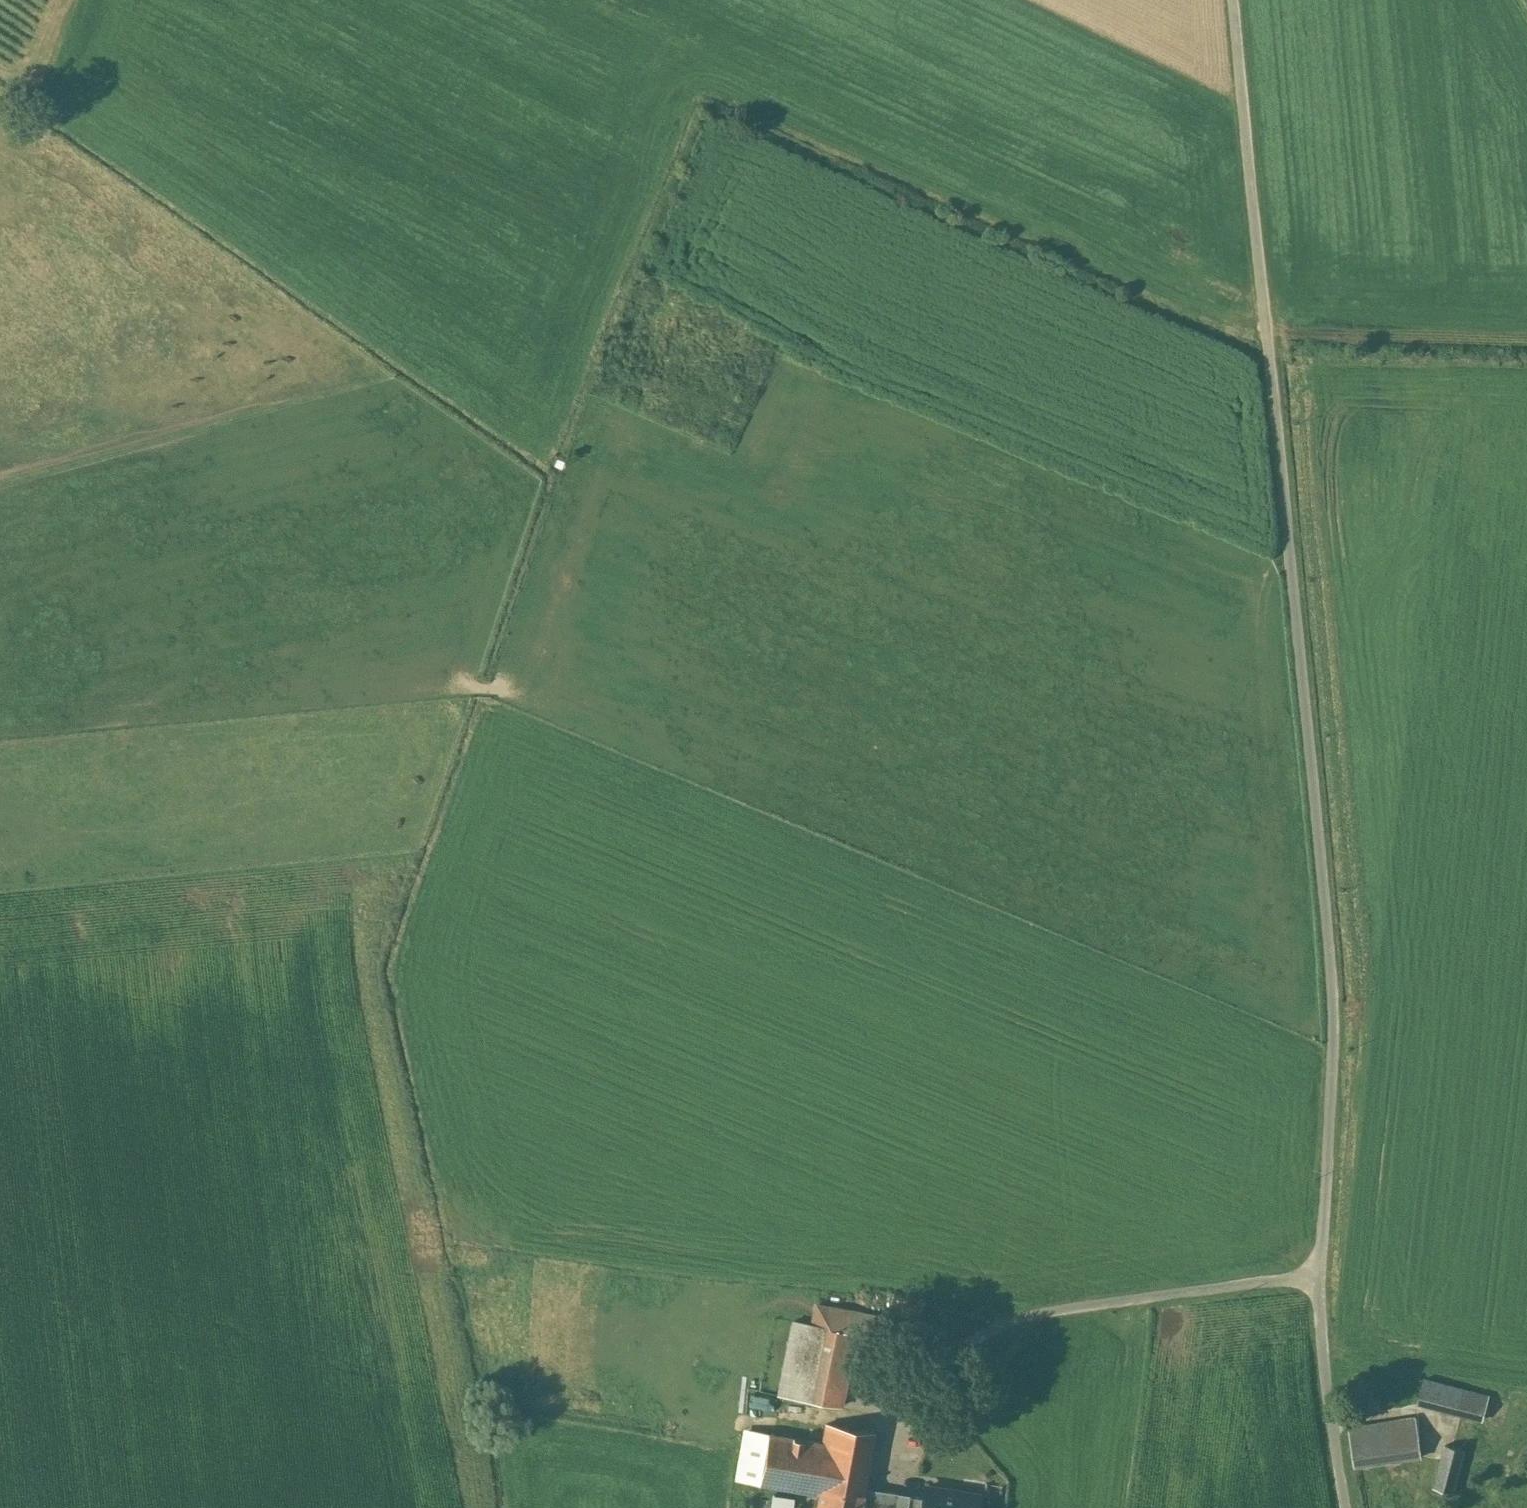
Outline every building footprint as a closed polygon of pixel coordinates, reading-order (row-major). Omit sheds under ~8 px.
[(887,1318),(815,1304),(811,1324),(797,1398),(838,1406),(854,1333),(882,1338),(887,1318)] [(793,1320),(778,1395),(797,1398),(811,1324),(793,1320)] [(1488,1396),(1423,1379),(1416,1402),(1462,1414),(1482,1420),(1488,1396)] [(1415,1419),(1349,1428),(1351,1444),(1417,1434),(1415,1419)] [(826,1423),(822,1442),(828,1443),(819,1494),(817,1507),(859,1507),(863,1486),(873,1431),(826,1423)] [(822,1442),(744,1429),(735,1479),(786,1488),(819,1494),(828,1443),(822,1442)] [(1351,1444),(1354,1466),(1421,1456),(1417,1434),(1351,1444)] [(1455,1447),(1445,1444),(1433,1487),(1453,1492),(1464,1450),(1455,1447)] [(863,1486),(859,1507),(879,1507),(882,1490),(863,1486)] [(924,1486),(922,1496),(897,1492),(894,1507),(976,1507),(978,1494),(943,1489),(924,1486)] [(882,1490),(879,1507),(894,1507),(897,1492),(882,1490)]
